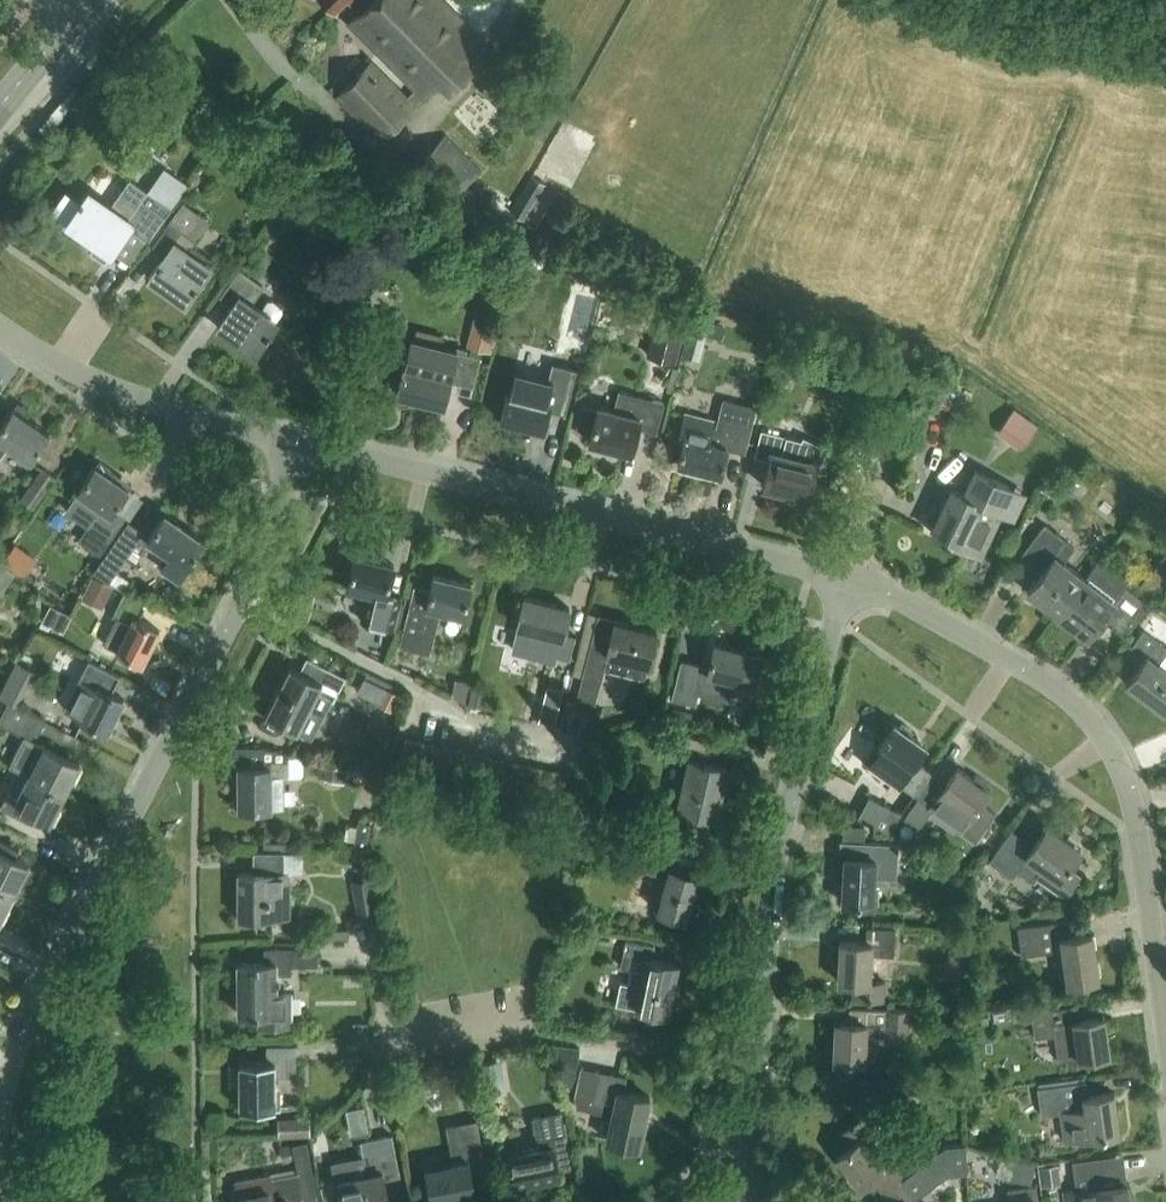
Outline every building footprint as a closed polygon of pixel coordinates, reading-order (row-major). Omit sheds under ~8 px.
[(332,9),(341,0),(322,0),(332,9)] [(389,76),(385,80),(368,62),(334,96),(378,141),(479,39),(439,0),(344,0),(357,12),(346,23),(412,88),(407,93),(389,76)] [(466,158),(446,139),(442,135),(414,165),(451,199),(479,169),(466,158)] [(543,153),(543,173),(584,173),(584,153),(543,153)] [(109,206),(87,191),(79,202),(65,192),(53,210),(96,240),(89,250),(104,261),(111,252),(112,253),(129,228),(148,242),(189,183),(164,165),(146,190),(128,178),(109,206)] [(536,174),(510,212),(525,222),(550,183),(536,174)] [(183,200),(168,222),(152,245),(165,254),(148,278),(184,302),(210,264),(189,249),(210,218),(183,200)] [(235,303),(218,327),(255,354),(277,322),(274,320),(280,310),(280,305),(271,299),(267,299),(259,309),(250,303),(261,288),(240,273),(224,295),(235,303)] [(500,313),(475,307),(466,345),(491,351),(500,313)] [(675,362),(682,334),(653,326),(646,355),(675,362)] [(412,339),(405,365),(398,395),(444,406),(448,389),(470,394),(479,357),(458,351),(458,350),(412,339)] [(500,420),(499,424),(524,431),(525,427),(542,431),(547,411),(564,415),(576,369),(551,362),(547,378),(514,370),(508,392),(506,392),(499,420),(500,420)] [(656,433),(663,403),(617,391),(612,410),(597,406),(595,411),(581,408),(576,427),(591,430),(588,442),(629,452),(635,428),(656,433)] [(677,436),(683,437),(677,464),(720,475),(727,449),(745,453),(752,424),(751,424),(756,406),(723,397),(715,427),(713,426),(715,419),(683,411),(677,436)] [(0,426),(0,454),(7,445),(29,460),(48,434),(25,418),(30,411),(20,404),(15,411),(12,409),(0,426)] [(1037,424),(1013,407),(996,431),(1020,448),(1037,424)] [(778,436),(761,431),(760,431),(754,456),(768,459),(761,486),(808,497),(816,464),(819,465),(826,448),(802,438),(801,441),(778,436)] [(76,491),(63,509),(86,524),(77,538),(99,552),(123,516),(112,509),(127,487),(105,472),(108,469),(97,462),(95,465),(93,464),(76,491)] [(32,508),(53,477),(41,469),(19,499),(32,508)] [(964,496),(950,489),(930,533),(980,556),(1000,513),(1012,518),(1024,494),(976,471),(964,496)] [(128,521),(110,544),(91,570),(107,581),(126,556),(137,539),(166,559),(160,567),(176,579),(203,540),(164,513),(149,535),(128,521)] [(1025,591),(1059,616),(1086,580),(1062,562),(1073,547),(1044,525),(1025,549),(1045,565),(1025,591)] [(18,539),(5,557),(26,572),(39,554),(18,539)] [(366,592),(359,620),(391,628),(399,597),(384,593),(391,565),(354,555),(346,587),(366,592)] [(1102,559),(1086,580),(1059,616),(1085,636),(1105,610),(1129,628),(1147,604),(1125,587),(1130,580),(1102,559)] [(0,561),(0,590),(14,571),(0,561)] [(92,575),(80,597),(101,608),(113,586),(92,575)] [(411,601),(403,632),(400,644),(426,651),(436,610),(464,617),(472,585),(432,575),(428,590),(413,586),(409,601),(411,601)] [(140,663),(158,629),(137,619),(146,603),(124,592),(111,616),(116,619),(103,644),(140,663)] [(563,656),(568,640),(561,638),(569,609),(523,597),(516,627),(510,650),(554,661),(556,654),(563,656)] [(50,602),(41,620),(62,631),(71,613),(50,602)] [(582,677),(600,682),(605,666),(641,676),(644,664),(648,665),(656,633),(598,617),(582,677)] [(1165,707),(1165,667),(1157,661),(1165,650),(1165,647),(1142,629),(1122,654),(1137,665),(1125,682),(1163,711),(1165,707)] [(681,663),(672,699),(693,704),(696,692),(729,700),(734,680),(752,685),(760,655),(755,654),(756,649),(743,646),(742,651),(714,644),(707,673),(701,671),(702,668),(681,663)] [(332,700),(344,676),(306,656),(298,670),(289,665),(263,714),(295,731),(310,739),(331,700),(332,700)] [(16,659),(0,689),(0,695),(16,704),(34,669),(16,659)] [(90,659),(64,708),(81,717),(81,718),(106,731),(123,698),(111,692),(120,674),(90,659)] [(401,694),(384,685),(375,702),(393,711),(401,694)] [(484,688),(472,685),(468,703),(480,706),(484,688)] [(553,725),(562,691),(546,687),(537,721),(553,725)] [(7,701),(0,714),(0,721),(35,738),(44,720),(7,701)] [(765,713),(745,708),(740,728),(760,733),(765,713)] [(920,797),(935,775),(915,760),(926,745),(895,723),(877,747),(893,759),(884,772),(897,781),(920,797)] [(9,764),(29,774),(64,793),(79,764),(24,735),(9,764)] [(712,743),(696,740),(676,735),(670,760),(686,764),(675,809),(717,818),(728,768),(707,764),(712,743)] [(413,768),(419,740),(405,737),(399,765),(413,768)] [(261,766),(239,766),(239,808),(271,808),(271,805),(284,805),(284,777),(303,777),(303,756),(290,756),(290,754),(261,746),(261,766)] [(454,777),(460,749),(446,746),(440,774),(454,777)] [(344,783),(347,769),(325,764),(322,778),(344,783)] [(935,775),(920,797),(904,819),(918,829),(932,808),(960,828),(959,829),(975,841),(995,813),(979,802),(989,790),(957,768),(947,783),(935,775)] [(64,793),(29,774),(17,797),(6,792),(0,804),(0,806),(27,820),(31,812),(50,821),(64,793)] [(900,812),(868,796),(858,815),(887,831),(900,812)] [(344,839),(354,841),(351,854),(364,856),(369,821),(357,819),(356,825),(346,824),(344,839)] [(898,843),(869,841),(864,841),(864,826),(840,825),(839,840),(844,840),(842,902),(873,903),(874,878),(897,879),(898,843)] [(1033,844),(1012,829),(989,860),(1012,877),(1017,870),(1033,882),(1037,876),(1064,896),(1079,876),(1068,868),(1081,850),(1047,825),(1033,844)] [(686,919),(699,876),(670,868),(676,847),(646,838),(637,870),(665,878),(655,910),(686,919)] [(13,892),(27,863),(14,856),(18,849),(0,840),(0,885),(13,892)] [(295,850),(295,842),(264,842),(264,851),(295,850)] [(290,917),(290,873),(285,873),(285,853),(254,852),(254,873),(238,873),(238,916),(290,917)] [(378,915),(371,877),(350,880),(357,919),(378,915)] [(0,885),(0,918),(13,892),(0,885)] [(1065,920),(1038,924),(1019,927),(1024,954),(1062,948),(1067,983),(1098,978),(1091,932),(1068,936),(1065,920)] [(885,980),(870,980),(870,955),(894,955),(895,928),(866,928),(866,942),(839,942),(838,982),(851,982),(851,1000),(884,999),(885,980)] [(665,1014),(675,965),(651,960),(654,945),(627,940),(621,968),(630,969),(627,985),(620,983),(615,1003),(665,1014)] [(281,974),(292,973),(290,948),(265,948),(265,961),(238,961),(238,1014),(258,1014),(258,1026),(291,1026),(291,992),(277,992),(277,981),(281,978),(281,974)] [(965,979),(966,959),(944,958),(944,978),(965,979)] [(1077,1004),(1050,1008),(1032,1010),(1036,1036),(1054,1034),(1057,1058),(1077,1056),(1077,1058),(1108,1054),(1102,1014),(1079,1018),(1077,1004)] [(849,1008),(848,1023),(834,1023),(833,1061),(863,1062),(864,1035),(883,1035),(883,1037),(909,1038),(909,1032),(917,1033),(918,1019),(910,1018),(910,1008),(884,1007),(884,1009),(849,1008)] [(273,1074),(295,1074),(295,1044),(266,1045),(266,1061),(238,1061),(238,1107),(273,1107),(273,1074)] [(555,1062),(577,1065),(579,1047),(557,1045),(555,1062)] [(638,1146),(649,1095),(622,1090),(626,1073),(580,1063),(573,1103),(613,1110),(607,1139),(638,1146)] [(916,1099),(917,1081),(877,1079),(876,1097),(916,1099)] [(1119,1132),(1113,1092),(1087,1096),(1085,1081),(1036,1088),(1040,1115),(1059,1112),(1063,1140),(1119,1132)] [(960,1095),(954,1085),(952,1085),(950,1085),(947,1085),(946,1087),(944,1088),(943,1091),(943,1093),(944,1095),(949,1103),(951,1104),(954,1104),(956,1103),(958,1102),(959,1100),(960,1098),(960,1095)] [(559,1111),(534,1116),(539,1146),(507,1152),(513,1183),(558,1174),(557,1168),(571,1165),(562,1117),(561,1118),(559,1111)] [(278,1137),(309,1136),(308,1117),(277,1118),(278,1137)] [(884,1191),(905,1174),(891,1156),(881,1164),(865,1143),(876,1135),(862,1117),(840,1134),(849,1146),(837,1156),(859,1185),(872,1175),(884,1191)] [(447,1123),(454,1161),(424,1167),(431,1200),(474,1191),(468,1164),(483,1161),(474,1118),(447,1123)] [(334,1160),(337,1179),(342,1201),(388,1201),(383,1177),(398,1174),(390,1134),(359,1141),(362,1155),(334,1160)] [(945,1175),(967,1174),(965,1142),(943,1144),(945,1175)] [(1036,1164),(1015,1159),(1011,1176),(1032,1181),(1036,1164)] [(1127,1183),(1103,1186),(1099,1159),(1074,1163),(1078,1191),(1064,1193),(1065,1201),(1129,1201),(1127,1183)] [(1040,1166),(1043,1186),(1061,1184),(1058,1163),(1040,1166)] [(296,1170),(270,1176),(269,1173),(235,1180),(233,1192),(233,1201),(289,1201),(302,1199),(296,1170)] [(884,1191),(892,1201),(926,1201),(905,1174),(884,1191)] [(1035,1186),(1008,1191),(1010,1201),(1037,1201),(1035,1186)]
